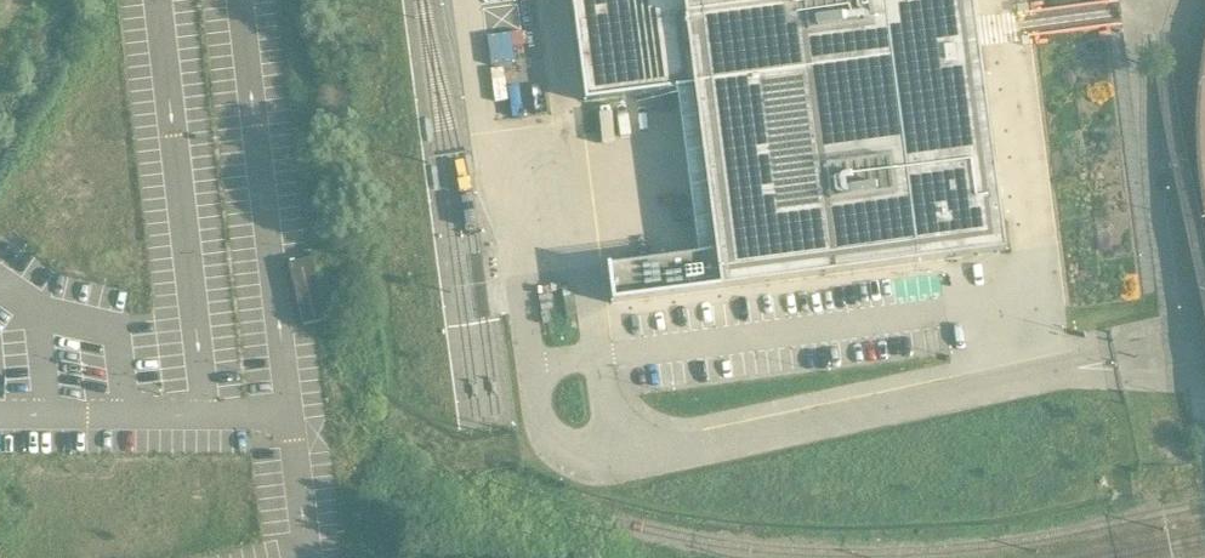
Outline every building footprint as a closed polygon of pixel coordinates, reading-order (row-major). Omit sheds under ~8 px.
[(611,304),(1005,252),(972,0),(571,0),(585,102),(635,95),(669,90),(693,87),(715,252),(606,266),(611,304)] [(321,319),(306,258),(284,263),(298,324),(321,319)]
